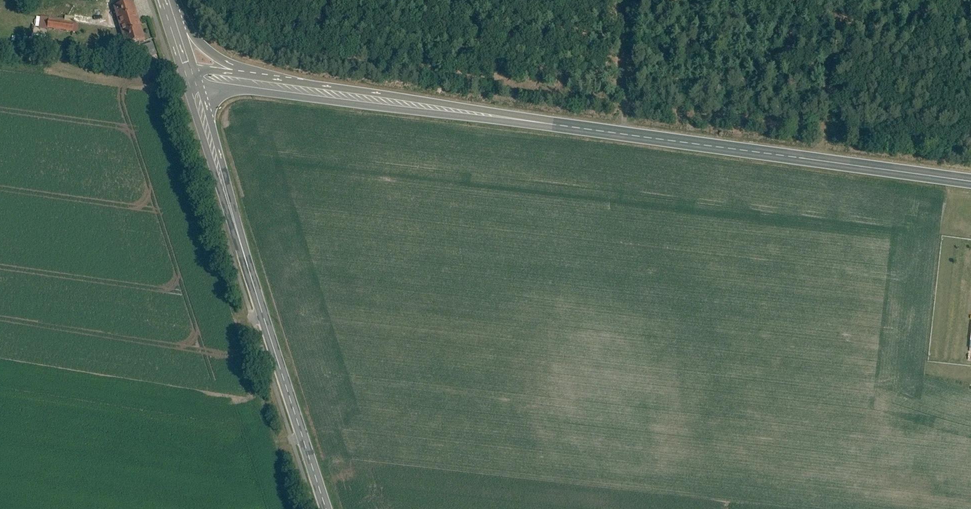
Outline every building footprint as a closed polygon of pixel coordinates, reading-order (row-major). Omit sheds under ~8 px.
[(146,42),(133,3),(113,9),(126,48),(146,42)] [(74,24),(49,20),(48,30),(73,34),(74,24)] [(31,46),(47,46),(47,37),(31,37),(31,46)]
